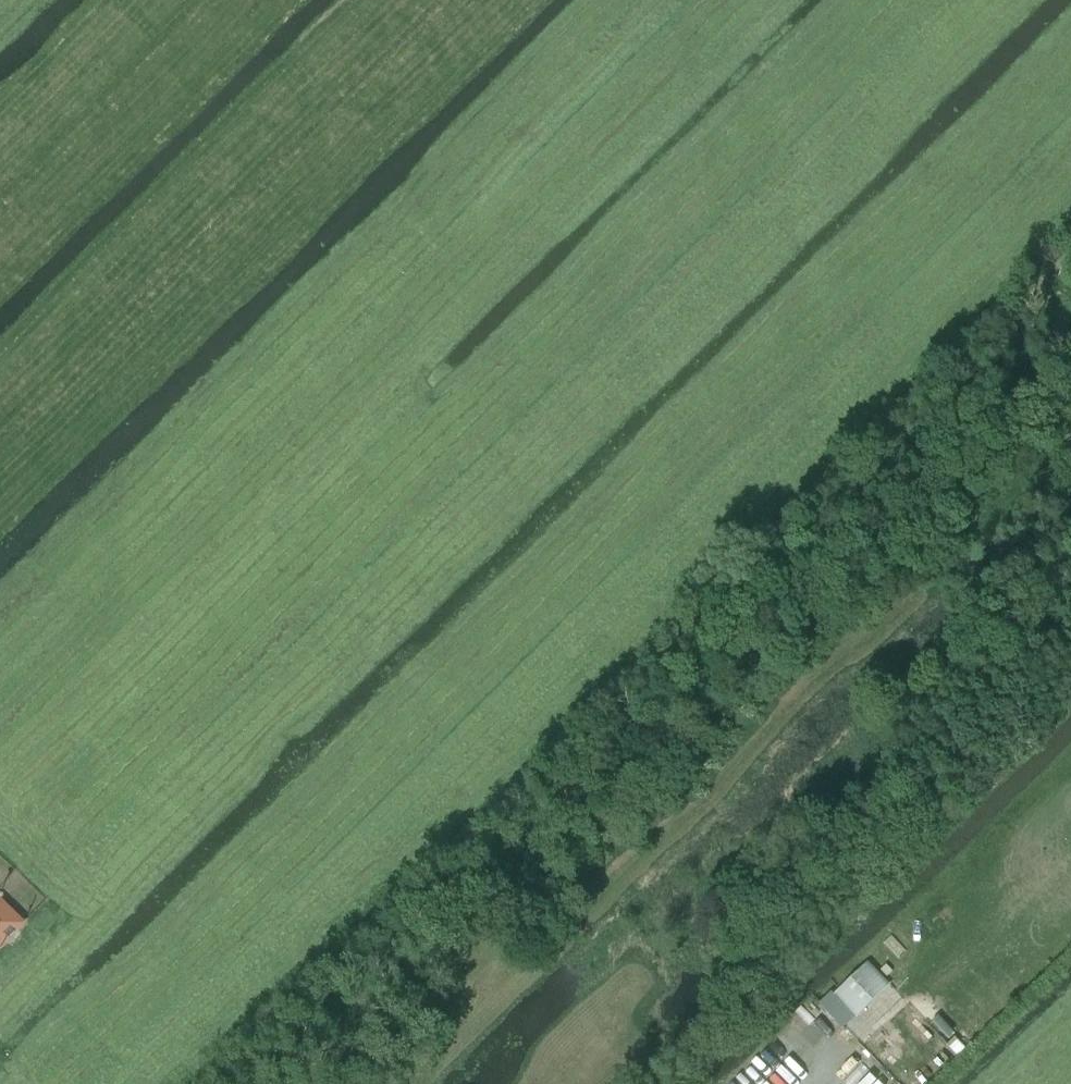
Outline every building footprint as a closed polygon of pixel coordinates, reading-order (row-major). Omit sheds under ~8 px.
[(23,923),(0,901),(0,947),(23,923)] [(865,963),(831,995),(854,1019),(888,987),(865,963)] [(298,1073),(286,1083),(308,1083),(298,1073)]
